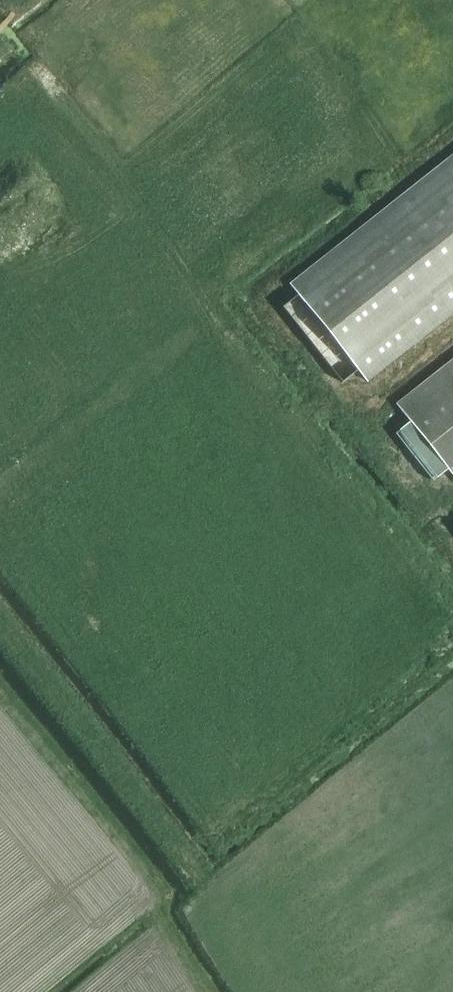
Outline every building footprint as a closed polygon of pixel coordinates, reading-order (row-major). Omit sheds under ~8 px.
[(289,284),(367,383),(452,315),(452,154),(289,284)] [(452,474),(452,360),(397,404),(411,422),(396,433),(434,480),(449,469),(452,474)]
